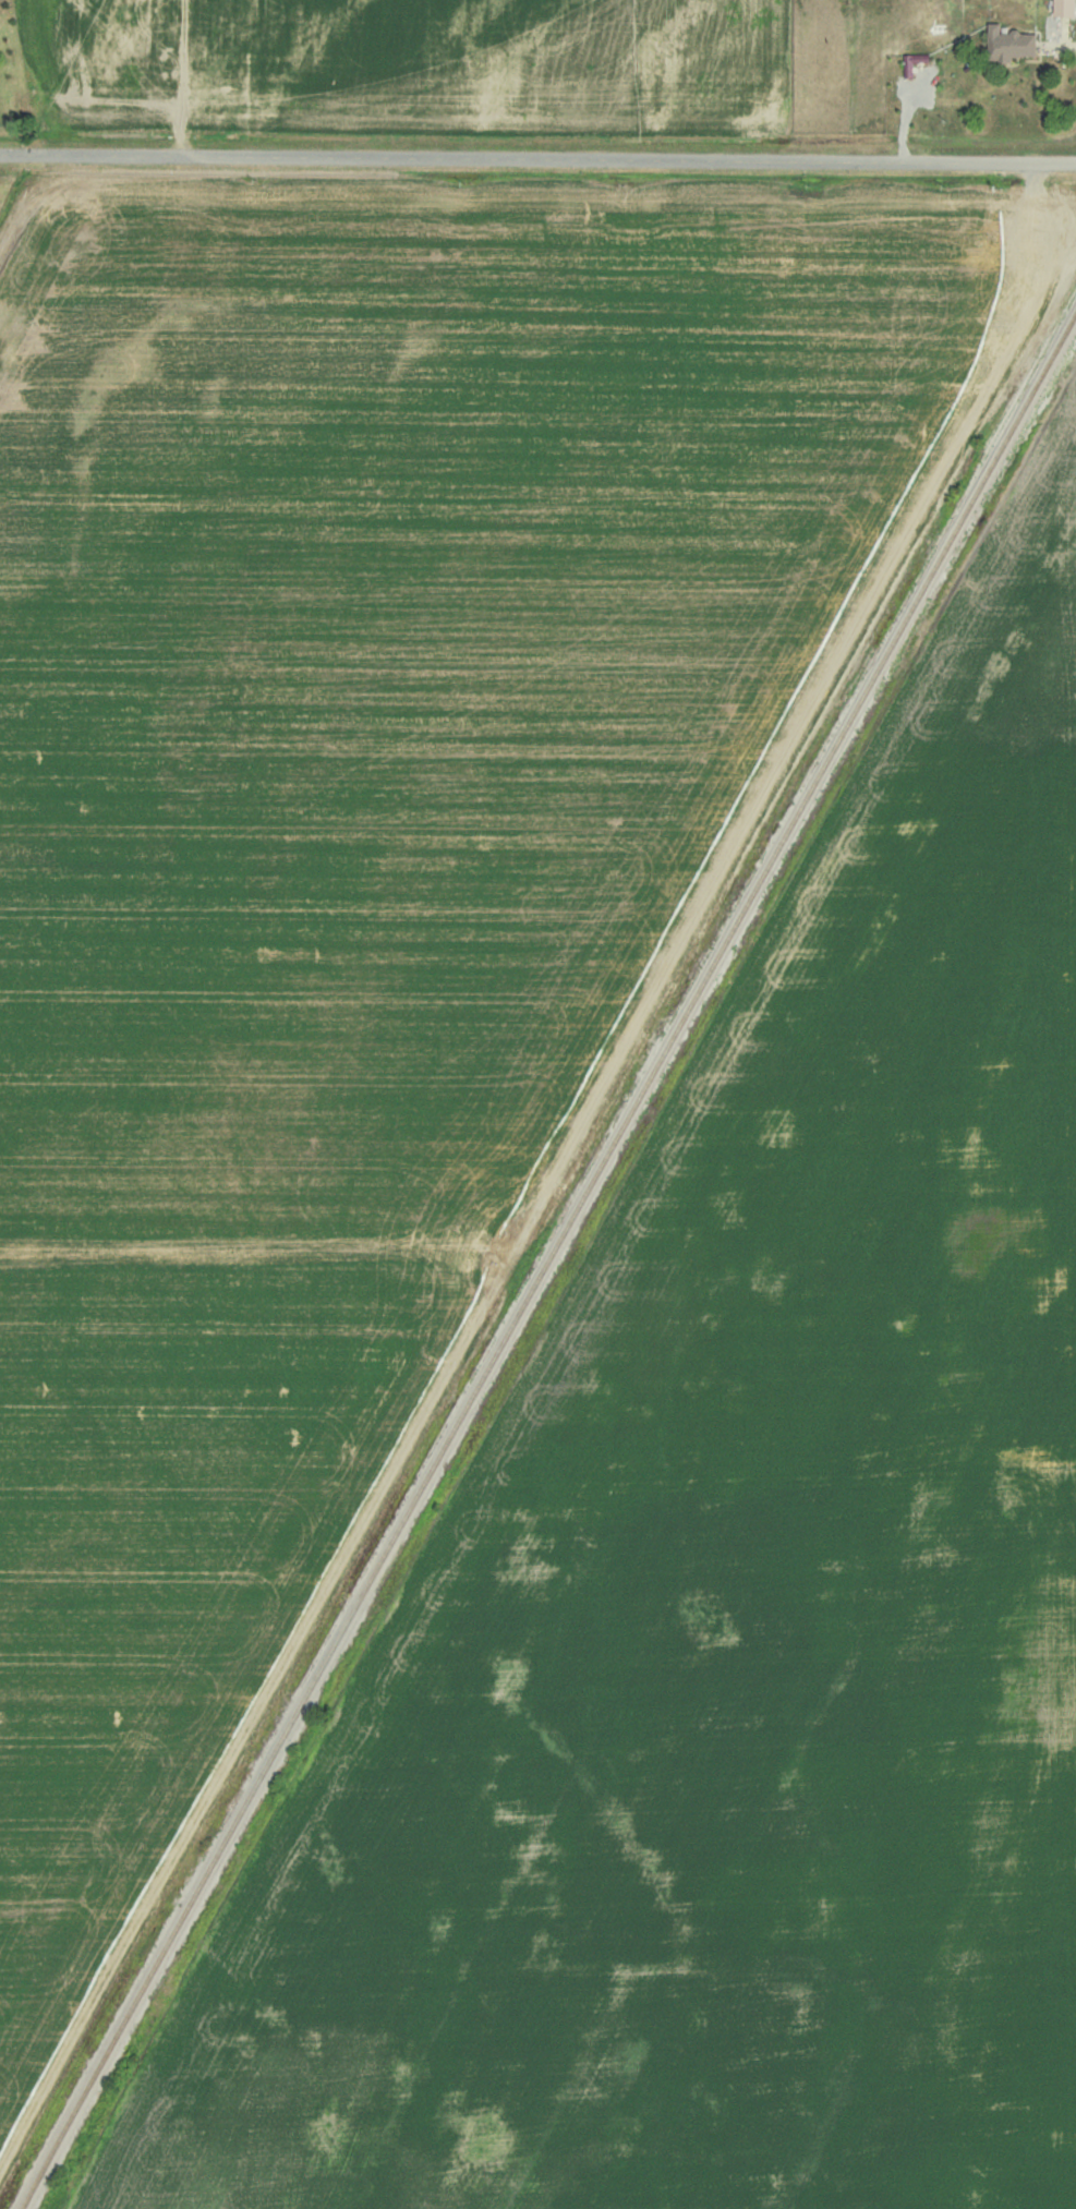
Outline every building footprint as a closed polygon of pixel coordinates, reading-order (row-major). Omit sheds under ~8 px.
[(1071,0),(1049,0),(1049,17),(1070,17),(1071,0)] [(1030,29),(985,32),(987,61),(1032,58),(1030,29)]
